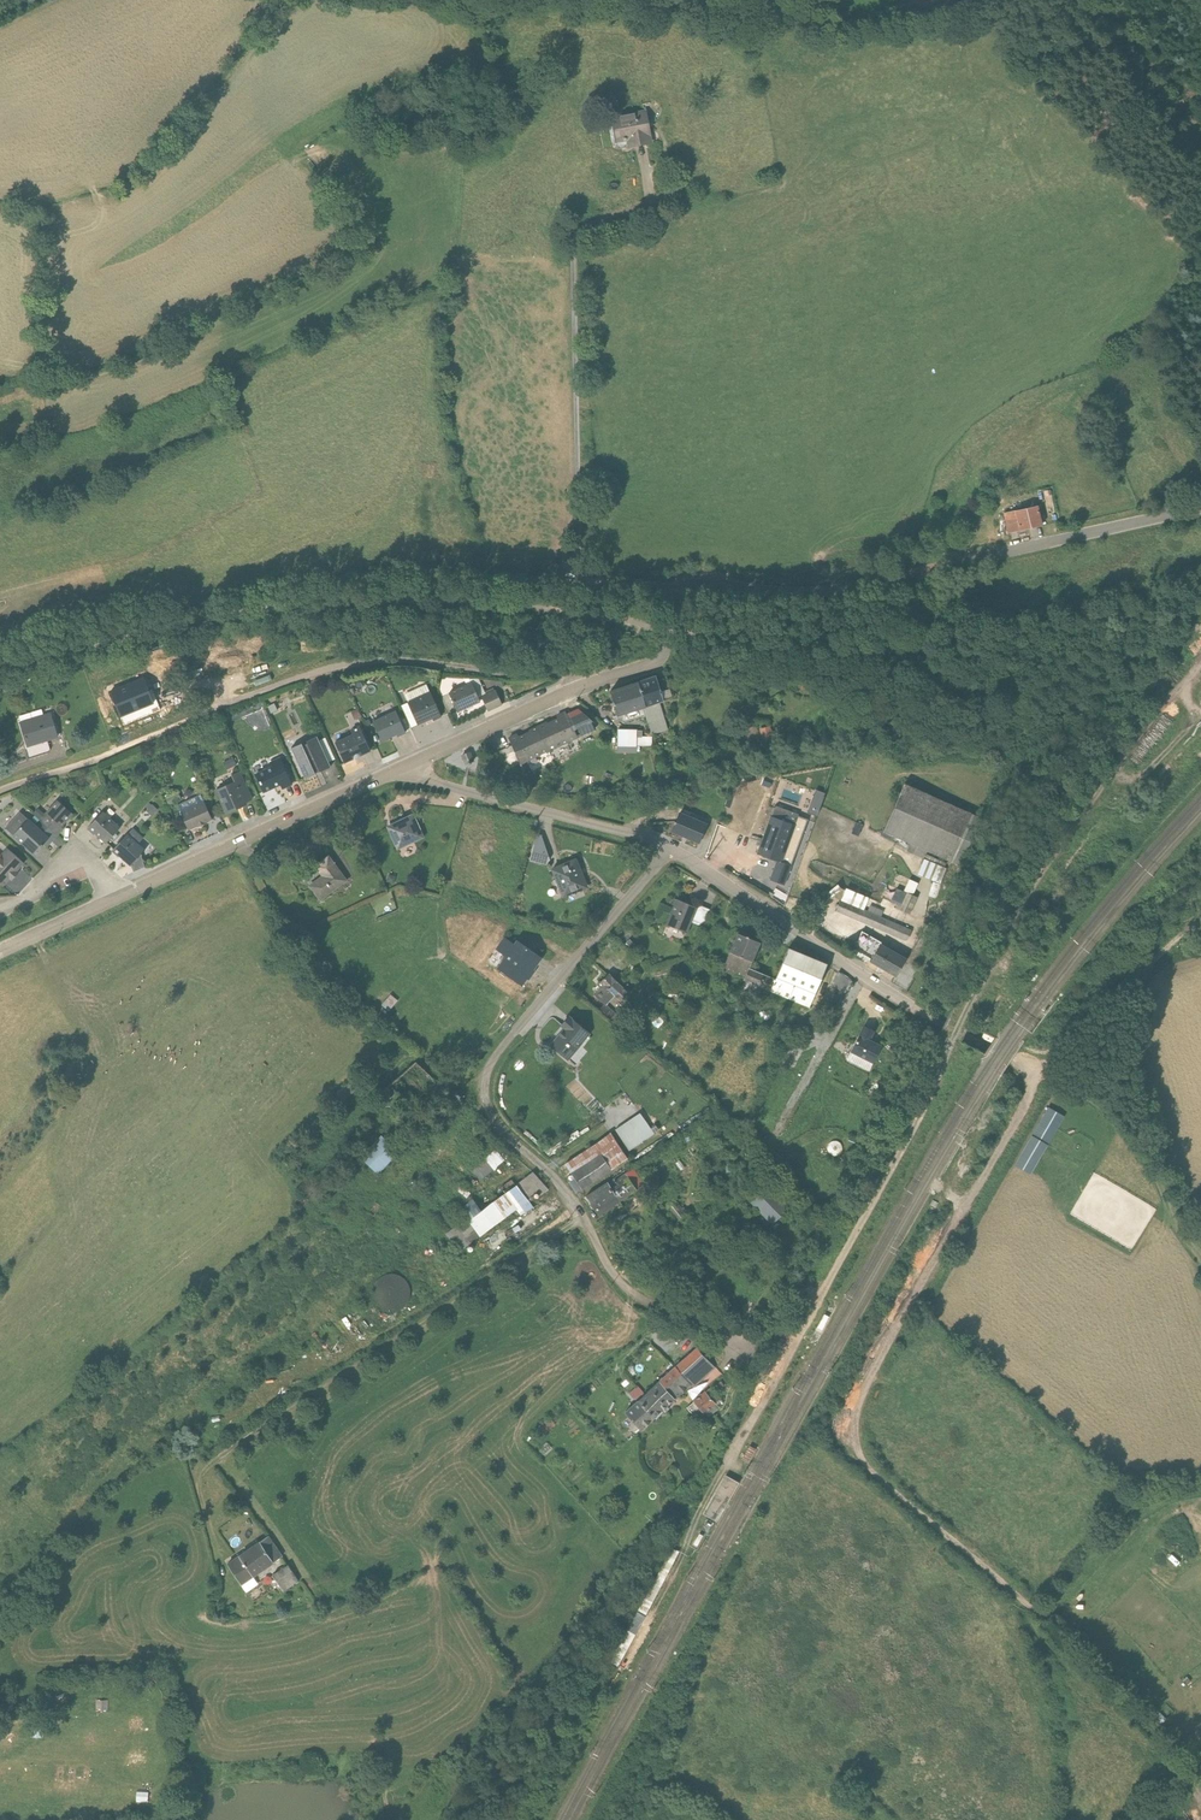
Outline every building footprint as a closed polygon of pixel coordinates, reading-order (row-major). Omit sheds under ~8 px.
[(648,111),(613,118),(618,144),(628,142),(629,150),(654,145),(648,111)] [(1045,512),(1010,519),(1014,538),(1049,531),(1045,512)] [(151,711),(140,683),(105,696),(116,724),(151,711)] [(658,685),(641,691),(649,715),(662,711),(667,710),(659,688),(658,685)] [(668,685),(659,688),(667,710),(676,707),(668,685)] [(481,710),(471,690),(447,701),(457,721),(481,710)] [(641,691),(612,700),(620,725),(646,717),(649,715),(641,691)] [(497,698),(482,704),(489,720),(504,714),(497,698)] [(441,724),(430,699),(407,710),(418,735),(441,724)] [(649,715),(646,717),(654,744),(670,739),(662,711),(649,715)] [(47,719),(15,727),(22,754),(55,745),(47,719)] [(394,719),(372,730),(381,751),(396,744),(397,746),(405,742),(394,719)] [(568,719),(538,733),(551,762),(581,748),(568,719)] [(538,733),(510,745),(523,774),(551,762),(538,733)] [(351,743),(333,751),(343,773),(370,761),(359,735),(349,739),(351,743)] [(774,736),(764,738),(767,751),(777,748),(774,736)] [(642,739),(620,739),(620,756),(655,757),(655,746),(642,746),(642,739)] [(289,757),(303,788),(329,777),(315,745),(289,757)] [(473,771),(469,762),(460,765),(464,775),(473,771)] [(269,774),(252,782),(261,803),(279,795),(280,799),(291,795),(278,766),(268,771),(269,774)] [(212,800),(223,824),(251,811),(237,781),(229,785),(231,791),(212,800)] [(989,827),(913,793),(891,842),(967,876),(989,827)] [(815,821),(825,824),(833,801),(823,798),(815,821)] [(174,817),(185,841),(208,830),(197,806),(174,817)] [(56,837),(69,822),(53,807),(40,822),(56,837)] [(83,836),(102,853),(117,836),(99,819),(83,836)] [(40,822),(30,832),(45,846),(38,853),(42,857),(58,839),(56,837),(40,822)] [(712,834),(683,822),(674,842),(703,855),(712,834)] [(412,823),(386,836),(397,860),(423,847),(412,823)] [(778,823),(763,861),(790,871),(804,833),(778,823)] [(38,853),(45,846),(30,832),(23,826),(8,843),(30,863),(38,853)] [(108,860),(127,876),(142,859),(124,842),(108,860)] [(19,873),(1,856),(0,857),(0,894),(19,873)] [(347,891),(327,864),(312,876),(319,886),(306,896),(318,912),(347,891)] [(589,899),(577,868),(552,880),(565,909),(589,899)] [(793,895),(799,874),(783,869),(777,890),(793,895)] [(932,871),(927,886),(948,892),(952,877),(932,871)] [(901,935),(906,925),(852,899),(841,922),(912,953),(917,941),(901,935)] [(904,899),(899,912),(906,914),(904,920),(913,923),(920,904),(904,899)] [(701,918),(679,909),(668,936),(690,945),(701,918)] [(866,952),(869,944),(851,939),(849,947),(866,952)] [(755,972),(763,954),(741,945),(733,962),(755,972)] [(543,969),(518,951),(498,978),(523,996),(543,969)] [(901,987),(910,969),(886,955),(875,974),(901,987)] [(813,1020),(831,976),(794,959),(780,992),(754,980),(749,992),(813,1020)] [(755,972),(733,962),(726,980),(748,989),(755,972)] [(858,993),(844,984),(836,995),(849,1005),(858,993)] [(624,1014),(633,1005),(613,986),(595,1005),(608,1017),(616,1007),(624,1014)] [(593,1042),(572,1025),(548,1055),(569,1072),(593,1042)] [(855,1064),(877,1074),(887,1057),(875,1051),(879,1042),(869,1037),(855,1064)] [(356,1100),(349,1092),(333,1106),(340,1114),(356,1100)] [(1055,1117),(1021,1177),(1038,1186),(1072,1127),(1055,1117)] [(641,1124),(617,1141),(630,1161),(655,1144),(641,1124)] [(628,1169),(611,1144),(566,1175),(583,1200),(628,1169)] [(380,1147),(358,1169),(375,1186),(397,1163),(380,1147)] [(485,1190),(508,1169),(498,1158),(475,1179),(485,1190)] [(630,1180),(588,1207),(600,1226),(643,1199),(630,1180)] [(664,1194),(656,1183),(644,1192),(652,1203),(664,1194)] [(530,1214),(517,1197),(482,1220),(474,1208),(460,1218),(481,1248),(530,1214)] [(792,1219),(774,1198),(755,1214),(774,1235),(792,1219)] [(689,1226),(677,1211),(667,1219),(680,1234),(689,1226)] [(718,1381),(699,1360),(660,1397),(676,1415),(693,1398),(696,1401),(718,1381)] [(676,1415),(660,1397),(626,1427),(642,1444),(676,1415)] [(715,1402),(709,1407),(718,1418),(724,1413),(715,1402)] [(707,1405),(695,1415),(696,1416),(705,1427),(706,1428),(718,1418),(709,1407),(707,1405)] [(705,1427),(696,1416),(690,1422),(699,1433),(705,1427)] [(549,1446),(559,1439),(554,1431),(543,1438),(549,1446)] [(753,1459),(745,1472),(753,1477),(761,1464),(753,1459)] [(279,1574),(264,1552),(225,1577),(240,1600),(279,1574)] [(287,1580),(272,1590),(282,1606),(297,1596),(287,1580)] [(1170,1737),(1175,1732),(1170,1725),(1164,1730),(1170,1737)]
